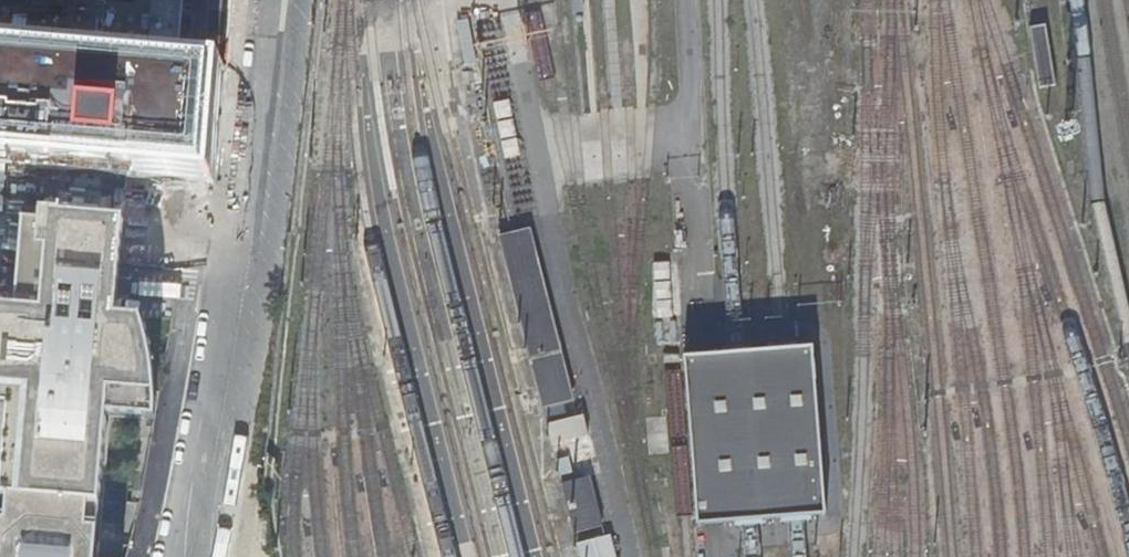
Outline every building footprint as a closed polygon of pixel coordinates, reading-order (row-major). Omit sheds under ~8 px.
[(216,186),(225,71),(231,0),(0,0),(0,169),(216,186)] [(1055,84),(1046,23),(1030,26),(1040,87),(1055,84)] [(116,312),(117,284),(122,223),(23,212),(23,227),(0,226),(0,315),(115,325),(116,312)] [(572,398),(528,227),(499,234),(544,405),(572,398)] [(103,406),(135,408),(137,389),(143,390),(141,365),(138,348),(133,329),(128,312),(116,312),(115,325),(0,315),(0,387),(29,390),(28,410),(23,411),(22,412),(20,414),(19,417),(20,420),(21,423),(25,425),(26,425),(21,493),(96,499),(103,406)] [(738,345),(680,349),(691,530),(751,527),(798,525),(817,523),(807,342),(784,343),(738,345)] [(564,439),(583,434),(579,419),(559,424),(564,439)] [(590,476),(565,483),(577,530),(602,524),(590,476)] [(21,493),(18,544),(12,546),(11,553),(15,556),(91,556),(96,499),(21,493)] [(612,535),(577,544),(580,556),(617,556),(612,535)]
